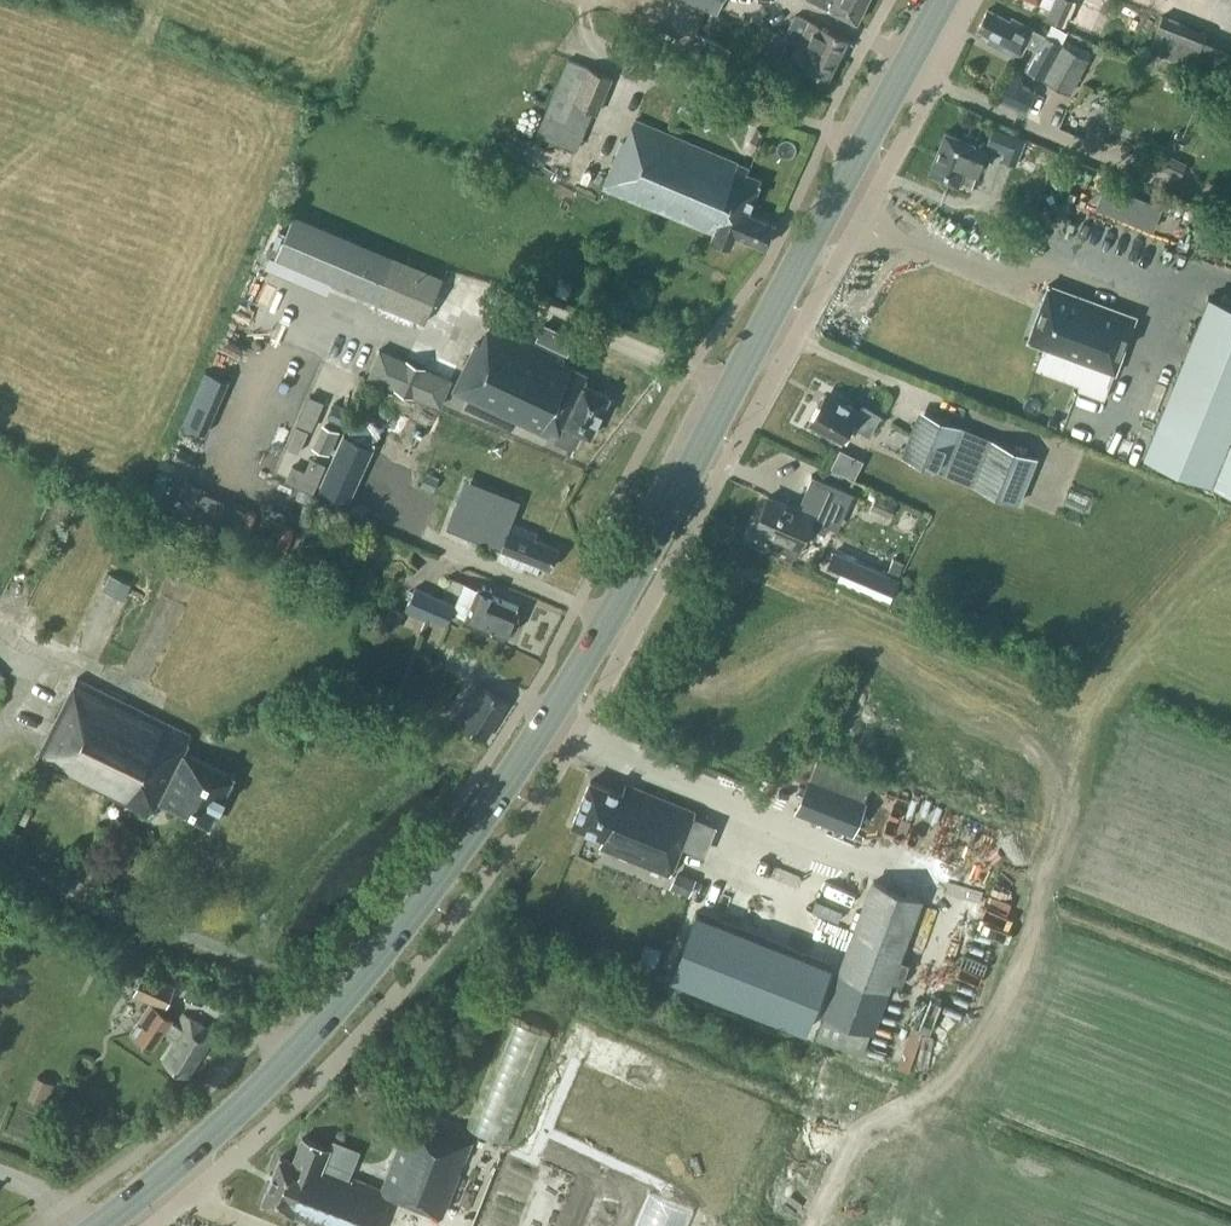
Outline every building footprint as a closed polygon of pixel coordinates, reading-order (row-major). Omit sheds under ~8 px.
[(857,20),(867,0),(817,0),(857,20)] [(1046,17),(1090,35),(1102,11),(1077,0),(1054,0),(1046,17)] [(1070,91),(1089,57),(1062,43),(1044,34),(1034,29),(1034,27),(1012,16),(1011,19),(988,8),(977,29),(990,35),(987,40),(1020,57),(1027,43),(1037,48),(1026,68),(1061,85),(1070,91)] [(1098,43),(1106,25),(1111,17),(1103,12),(1098,21),(1089,39),(1098,43)] [(800,41),(792,57),(805,63),(805,64),(829,75),(848,36),(823,25),(800,14),(796,14),(787,34),(800,41)] [(1206,31),(1163,14),(1150,50),(1192,66),(1206,31)] [(587,64),(568,56),(537,133),(577,149),(594,107),(597,109),(612,74),(587,64)] [(997,99),(1027,111),(1036,90),(1024,84),(1022,75),(1009,70),(997,99)] [(731,244),(736,233),(765,245),(776,221),(749,210),(762,178),(748,172),(750,166),(637,118),(628,139),(624,138),(604,185),(714,232),(712,236),(731,244)] [(1004,151),(1012,132),(994,125),(986,144),(1004,151)] [(761,143),(766,129),(757,126),(751,139),(761,143)] [(946,130),(930,171),(958,182),(959,181),(971,186),(987,147),(974,142),(974,141),(946,130)] [(1161,149),(1153,164),(1180,177),(1187,161),(1161,149)] [(1098,205),(1154,227),(1162,206),(1106,184),(1098,205)] [(445,278),(295,215),(276,260),(426,323),(445,278)] [(556,292),(567,296),(572,285),(560,280),(556,292)] [(1033,325),(1029,338),(1045,344),(1037,366),(1081,382),(1079,387),(1105,397),(1115,370),(1125,343),(1135,315),(1117,309),(1049,283),(1033,325)] [(1144,453),(1230,488),(1230,304),(1209,295),(1144,453)] [(481,343),(478,341),(454,391),(574,447),(582,430),(591,435),(610,394),(584,382),(588,373),(563,361),(565,356),(491,322),(481,343)] [(396,387),(414,394),(425,366),(407,359),(396,387)] [(328,395),(348,401),(356,373),(337,367),(328,395)] [(830,431),(828,433),(841,441),(851,424),(869,434),(880,414),(862,403),(859,409),(840,398),(838,401),(825,393),(810,420),(830,431)] [(200,435),(213,406),(203,401),(189,430),(200,435)] [(973,484),(1018,502),(1037,458),(991,439),(961,427),(961,426),(921,410),(903,454),(973,483),(973,484)] [(837,465),(861,477),(870,458),(846,446),(837,465)] [(798,553),(797,553),(809,525),(826,533),(830,523),(834,524),(849,491),(855,494),(855,493),(812,473),(812,475),(813,475),(799,508),(769,495),(755,526),(773,534),(770,541),(769,540),(768,542),(797,555),(798,553)] [(185,514),(249,540),(261,510),(197,484),(185,514)] [(477,546),(480,538),(502,547),(498,557),(523,567),(524,564),(537,570),(540,563),(550,567),(558,546),(534,537),(536,531),(512,522),(509,529),(488,521),(489,517),(495,503),(461,489),(454,503),(453,502),(441,530),(477,546)] [(897,500),(877,492),(871,507),(890,516),(897,500)] [(890,601),(900,577),(834,551),(828,566),(841,571),(838,579),(890,601)] [(905,562),(894,557),(888,571),(899,576),(905,562)] [(111,573),(104,588),(125,597),(132,582),(111,573)] [(515,630),(520,618),(519,618),(516,611),(519,604),(491,592),(490,586),(483,583),(478,586),(468,609),(461,606),(459,612),(507,632),(515,630)] [(455,602),(415,586),(404,610),(426,619),(428,615),(445,622),(455,602)] [(235,774),(184,749),(192,733),(78,676),(37,758),(151,815),(159,799),(210,824),(235,774)] [(456,714),(463,718),(460,722),(486,737),(509,701),(482,685),(478,692),(472,688),(456,714)] [(808,776),(794,812),(852,834),(866,799),(808,776)] [(670,873),(695,810),(626,782),(622,792),(591,779),(573,822),(605,835),(601,845),(670,873)] [(119,836),(127,821),(117,815),(109,831),(119,836)] [(825,1013),(817,1035),(862,1051),(871,1030),(890,979),(901,983),(909,961),(898,956),(920,897),(875,880),(825,1013)] [(812,925),(825,930),(812,967),(837,976),(860,913),(822,898),(812,925)] [(175,985),(144,971),(136,989),(167,1003),(175,985)] [(188,1074),(216,1030),(185,1011),(178,1022),(173,1018),(174,1016),(151,1001),(131,1033),(154,1048),(166,1029),(171,1033),(170,1035),(177,1039),(164,1059),(188,1074)] [(514,1012),(471,1120),(514,1137),(557,1029),(514,1012)] [(897,1023),(890,1042),(902,1046),(908,1027),(897,1023)] [(37,1075),(27,1098),(45,1105),(55,1082),(37,1075)] [(413,1116),(383,1189),(323,1165),(330,1147),(303,1136),(293,1160),(281,1155),(262,1201),(294,1213),(293,1214),(322,1225),(378,1225),(391,1194),(441,1214),(471,1140),(413,1116)] [(667,1225),(673,1208),(658,1204),(652,1222),(667,1225)]
